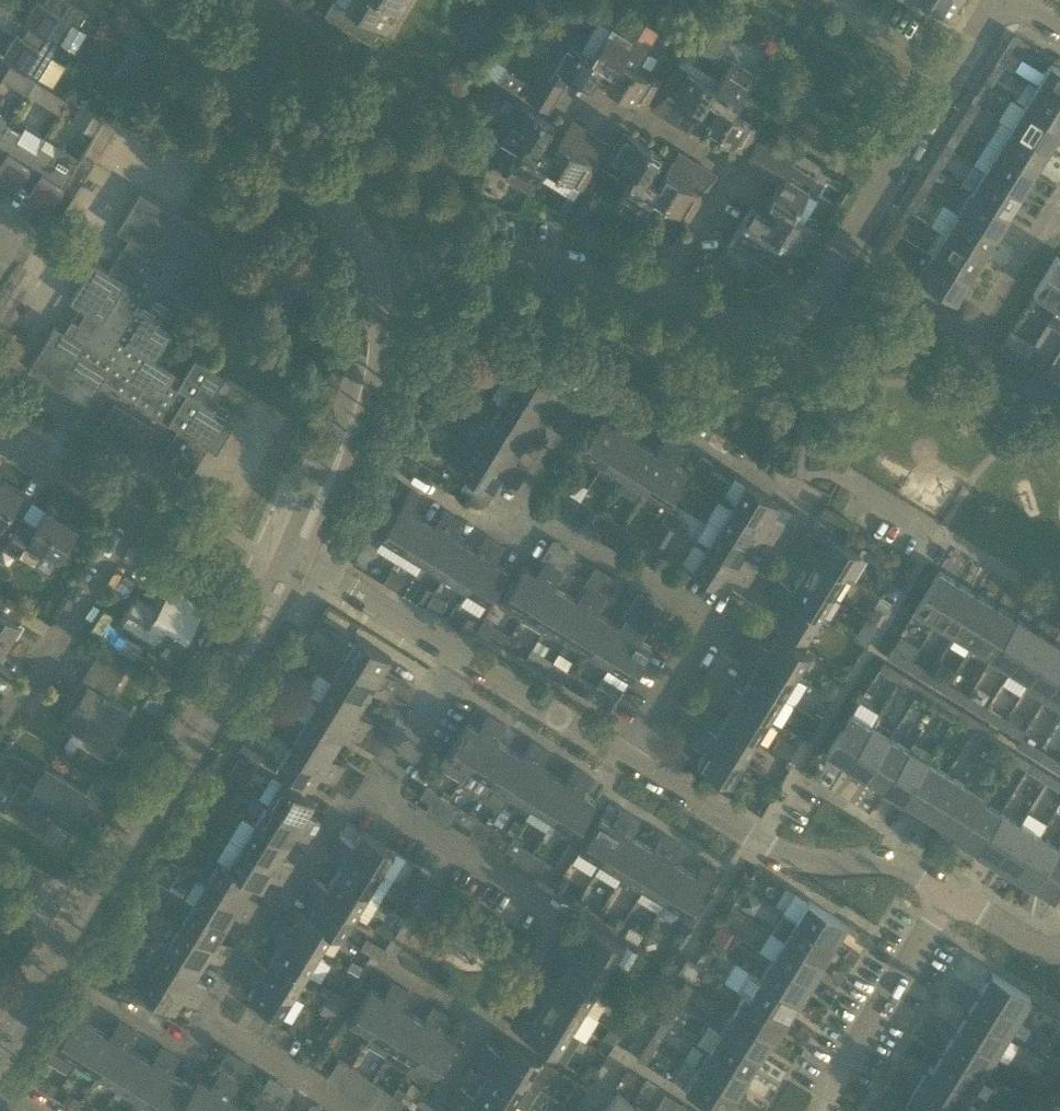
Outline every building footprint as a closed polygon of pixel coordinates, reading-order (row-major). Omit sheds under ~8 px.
[(60,42),(72,22),(78,26),(86,13),(66,0),(45,0),(43,3),(39,0),(38,0),(24,22),(29,25),(30,24),(59,43),(60,42)] [(334,0),(325,14),(371,43),(380,29),(386,33),(393,23),(387,19),(393,9),(378,0),(350,0),(346,7),(334,0)] [(393,9),(399,0),(378,0),(393,9)] [(954,23),(961,12),(956,9),(961,0),(904,0),(903,1),(915,9),(920,1),(954,23)] [(621,60),(637,35),(613,21),(590,57),(589,57),(603,65),(602,65),(613,72),(614,73),(621,60)] [(23,37),(18,34),(17,33),(4,56),(53,85),(65,64),(57,59),(66,46),(60,42),(59,43),(30,24),(29,25),(30,25),(23,37)] [(720,51),(729,31),(717,26),(708,46),(720,51)] [(1013,33),(997,59),(1004,63),(1011,68),(1027,42),(1013,33)] [(621,60),(637,70),(653,45),(637,35),(621,60)] [(588,88),(602,65),(603,65),(589,57),(590,57),(566,42),(551,65),(547,63),(540,75),(561,89),(569,76),(588,88)] [(703,45),(697,54),(715,66),(724,71),(730,61),(703,45)] [(142,56),(131,49),(116,72),(128,79),(142,56)] [(688,102),(676,123),(688,131),(708,98),(715,86),(719,79),(683,56),(678,64),(664,87),(676,95),(688,102)] [(987,82),(991,85),(1004,63),(997,59),(984,80),(987,82)] [(614,73),(613,72),(606,85),(643,108),(658,84),(637,70),(621,60),(614,73)] [(708,98),(720,105),(731,111),(731,110),(754,75),(731,60),(730,61),(724,71),(719,79),(715,86),(708,98)] [(1037,84),(1059,99),(1059,69),(1051,63),(1037,84)] [(35,81),(10,66),(2,79),(27,94),(35,81)] [(498,80),(521,95),(528,83),(505,69),(498,80)] [(540,75),(533,86),(554,100),(561,89),(540,75)] [(984,80),(971,101),(978,106),(991,85),(987,82),(984,80)] [(104,84),(95,98),(110,107),(111,106),(119,93),(104,84)] [(1037,84),(1024,106),(1059,128),(1059,99),(1037,84)] [(547,111),(554,100),(533,86),(526,97),(547,111)] [(664,87),(651,108),(663,115),(676,95),(664,87)] [(49,90),(41,103),(58,113),(66,100),(49,90)] [(676,95),(663,115),(676,123),(688,102),(676,95)] [(554,123),(544,117),(518,101),(494,138),(520,155),(529,141),(540,147),(540,146),(554,123)] [(957,123),(964,128),(978,106),(971,101),(957,123)] [(720,105),(706,128),(743,151),(757,127),(731,110),(731,111),(720,105)] [(86,106),(75,125),(94,136),(105,118),(86,106)] [(1011,127),(1048,150),(1059,130),(1059,128),(1024,106),(1011,127)] [(559,141),(571,149),(583,128),(571,120),(559,141)] [(951,149),(964,128),(957,123),(944,145),(951,149)] [(7,125),(3,131),(4,132),(0,137),(0,178),(16,188),(19,182),(37,152),(36,152),(17,140),(20,134),(7,125)] [(1048,150),(1011,127),(997,149),(1034,171),(1048,150)] [(583,156),(596,136),(583,128),(571,149),(583,156)] [(603,166),(628,181),(635,171),(647,178),(647,177),(661,155),(624,131),(603,166)] [(544,166),(545,167),(581,188),(608,144),(596,136),(583,156),(571,149),(559,141),(551,153),(552,153),(544,166)] [(759,139),(749,155),(745,160),(757,168),(770,146),(759,139)] [(505,178),(529,193),(545,167),(544,166),(552,153),(551,153),(540,146),(540,147),(529,141),(520,155),(505,178)] [(938,171),(951,149),(944,145),(931,166),(938,171)] [(40,146),(36,152),(37,152),(19,182),(31,189),(27,195),(49,208),(79,160),(58,147),(54,154),(40,146)] [(770,146),(757,168),(768,175),(782,153),(770,146)] [(1021,193),(1034,171),(997,149),(984,170),(1021,193)] [(678,152),(666,172),(679,180),(691,159),(678,152)] [(782,153),(768,175),(780,182),(768,201),(780,209),(780,208),(792,215),(793,215),(815,179),(791,164),(794,161),(782,153)] [(691,159),(679,180),(691,188),(704,167),(691,159)] [(925,192),(938,171),(931,166),(918,187),(925,192)] [(716,175),(704,167),(691,188),(679,180),(666,172),(658,184),(659,184),(653,196),(653,197),(688,219),(716,175)] [(1008,214),(1021,193),(984,170),(971,191),(1008,214)] [(635,171),(628,181),(612,207),(637,222),(653,197),(653,196),(659,184),(658,184),(647,177),(647,178),(635,171)] [(912,213),(925,192),(918,187),(905,208),(912,213)] [(209,233),(199,227),(141,191),(117,230),(133,240),(127,250),(123,247),(108,270),(94,261),(70,300),(87,311),(72,336),(55,325),(28,369),(86,404),(76,421),(135,457),(148,436),(165,447),(159,456),(189,475),(207,446),(216,452),(235,422),(206,404),(224,375),(194,357),(182,377),(155,360),(173,331),(164,325),(182,296),(173,291),(209,233)] [(995,236),(1008,214),(971,191),(958,213),(995,236)] [(774,220),(773,220),(750,206),(727,243),(751,257),(767,232),(766,232),(774,220)] [(766,232),(767,232),(803,255),(818,230),(793,215),(792,215),(780,208),(780,209),(773,220),(774,220),(766,232)] [(899,234),(912,213),(905,208),(891,229),(899,234)] [(981,257),(995,236),(958,213),(945,234),(981,257)] [(37,229),(48,236),(56,223),(45,216),(37,229)] [(878,251),(885,256),(899,234),(891,229),(878,251)] [(931,255),(968,278),(981,257),(945,234),(931,255)] [(720,255),(712,268),(722,275),(730,261),(720,255)] [(955,300),(968,278),(931,255),(918,277),(955,300)] [(1059,298),(1059,258),(1057,256),(1034,293),(1055,306),(1059,298)] [(1004,340),(1000,348),(1023,362),(1027,355),(1004,340)] [(1048,368),(1027,355),(1023,362),(1044,375),(1048,368)] [(569,401),(575,392),(527,363),(525,366),(514,359),(504,375),(516,382),(514,385),(547,405),(555,393),(569,401)] [(1048,368),(1044,375),(1059,385),(1059,375),(1048,368)] [(547,405),(514,385),(501,406),(548,435),(554,426),(539,417),(547,405)] [(548,435),(501,406),(488,427),(521,448),(528,435),(543,444),(548,435)] [(580,450),(602,464),(631,416),(622,411),(614,425),(601,417),(580,450)] [(602,464),(623,477),(644,444),(632,436),(640,422),(631,416),(602,464)] [(488,427),(474,449),(522,477),(527,469),(513,460),(521,448),(488,427)] [(623,477),(645,490),(674,443),(665,437),(656,451),(644,444),(623,477)] [(674,443),(645,490),(667,503),(684,475),(687,470),(674,462),(683,448),(674,443)] [(461,471),(494,491),(502,478),(516,486),(522,477),(474,449),(461,471)] [(20,493),(0,481),(0,523),(1,524),(20,493)] [(694,487),(685,481),(676,496),(685,502),(694,487)] [(779,503),(746,483),(733,505),(780,534),(786,525),(771,516),(779,503)] [(552,496),(563,503),(569,493),(558,486),(552,496)] [(136,498),(143,502),(149,506),(156,495),(143,487),(136,498)] [(402,549),(423,516),(410,508),(419,494),(409,488),(380,536),(402,549)] [(780,534),(733,505),(720,526),(753,547),(760,534),(775,543),(780,534)] [(585,516),(595,523),(601,512),(592,506),(585,516)] [(45,549),(58,558),(77,528),(47,509),(36,527),(22,518),(5,545),(36,564),(45,549)] [(423,516),(402,549),(423,562),(452,515),(443,509),(435,523),(423,516)] [(595,523),(605,528),(611,518),(601,512),(595,523)] [(452,515),(423,562),(444,575),(465,542),(452,534),(461,520),(452,515)] [(648,542),(659,548),(668,554),(681,532),(661,519),(648,542)] [(753,547),(720,526),(706,547),(754,576),(759,567),(745,559),(753,547)] [(804,537),(799,545),(849,577),(851,574),(848,572),(860,553),(826,532),(818,545),(804,537)] [(465,588),(494,541),(486,535),(477,550),(465,542),(444,575),(465,588)] [(495,561),(503,547),(494,541),(465,588),(487,602),(508,569),(495,561)] [(800,575),(833,596),(844,578),(847,580),(849,577),(799,545),(793,554),(807,563),(800,575)] [(754,576),(706,547),(693,569),(726,590),(734,577),(748,585),(754,576)] [(524,612),(554,565),(545,560),(536,574),(523,566),(502,599),(499,605),(521,619),(524,612)] [(546,625),(566,592),(554,585),(562,571),(554,565),(524,612),(528,614),(523,622),(541,633),(546,625)] [(393,569),(384,581),(397,590),(405,577),(393,569)] [(895,569),(888,581),(900,588),(908,577),(895,569)] [(935,621),(959,582),(939,570),(915,609),(935,621)] [(778,579),(772,588),(823,619),(825,616),(822,614),(833,596),(800,575),(792,588),(778,579)] [(954,633),(978,594),(959,582),(935,621),(954,633)] [(420,583),(412,596),(425,603),(433,590),(420,583)] [(205,607),(171,586),(157,609),(135,595),(119,621),(154,644),(159,636),(179,648),(205,607)] [(567,639),(596,591),(587,586),(578,600),(566,592),(546,625),(567,639)] [(821,622),(823,619),(772,588),(767,597),(781,606),(773,619),(806,639),(818,620),(821,622)] [(588,652),(609,619),(596,611),(605,597),(596,591),(567,639),(588,652)] [(433,593),(424,608),(437,616),(446,602),(433,593)] [(997,606),(978,594),(954,633),(973,644),(997,606)] [(992,656),(1016,618),(997,606),(973,644),(992,656)] [(1,652),(20,623),(0,611),(0,651),(1,652)] [(460,612),(452,625),(467,634),(471,627),(475,621),(460,612)] [(609,665),(638,617),(630,612),(621,626),(609,619),(588,652),(609,665)] [(638,617),(609,665),(631,678),(652,645),(639,637),(647,623),(638,617)] [(850,636),(865,645),(878,624),(867,617),(859,631),(854,629),(850,636)] [(1011,668),(1035,629),(1016,618),(992,656),(1011,668)] [(486,636),(493,624),(484,619),(477,630),(486,636)] [(340,656),(342,653),(337,650),(340,644),(313,627),(308,636),(340,656)] [(1035,629),(1011,668),(1029,679),(1026,684),(1028,685),(1054,641),(1035,629)] [(754,638),(749,647),(799,678),(801,675),(798,673),(810,654),(776,633),(768,647),(754,638)] [(340,656),(392,688),(397,679),(383,670),(391,657),(358,637),(346,655),(342,653),(340,656)] [(1028,685),(1047,697),(1059,676),(1059,645),(1054,641),(1028,685)] [(525,659),(547,673),(554,661),(544,655),(532,647),(525,659)] [(757,664),(750,677),(783,697),(794,679),(797,681),(799,678),(749,647),(743,656),(757,664)] [(887,656),(906,668),(911,661),(891,649),(887,656)] [(88,722),(113,738),(130,711),(108,697),(126,668),(99,651),(97,654),(98,655),(91,666),(90,666),(89,668),(90,669),(79,686),(85,690),(64,724),(84,737),(85,736),(81,734),(88,722)] [(331,680),(364,700),(372,688),(386,697),(392,688),(340,656),(338,660),(342,662),(331,680)] [(574,673),(554,661),(547,673),(567,685),(574,673)] [(911,661),(906,668),(925,680),(930,672),(911,661)] [(879,669),(890,676),(898,681),(903,673),(884,662),(879,669)] [(949,684),(930,672),(925,680),(944,692),(949,684)] [(595,686),(574,673),(567,685),(588,698),(595,686)] [(898,681),(917,693),(922,685),(903,673),(898,681)] [(1047,697),(1059,705),(1059,676),(1047,697)] [(722,689),(770,719),(783,697),(750,677),(742,689),(728,681),(722,689)] [(316,695),(314,698),(366,730),(371,721),(357,713),(364,700),(331,680),(320,698),(316,695)] [(963,703),(968,696),(949,684),(944,692),(963,703)] [(941,697),(922,685),(917,693),(936,705),(941,697)] [(770,719),(722,689),(717,698),(731,707),(724,719),(757,740),(770,719)] [(288,699),(274,691),(270,699),(284,707),(288,699)] [(987,708),(968,696),(963,703),(982,715),(987,708)] [(955,717),(960,709),(941,697),(936,705),(955,716),(954,716),(955,717)] [(305,722),(338,743),(346,731),(360,739),(366,730),(314,698),(312,702),(316,704),(305,722)] [(1006,720),(987,708),(982,715),(1001,727),(1006,720)] [(955,717),(974,728),(979,721),(960,709),(955,717)] [(808,713),(800,726),(795,734),(806,741),(811,733),(819,720),(808,713)] [(871,726),(851,713),(827,752),(847,764),(871,726)] [(439,766),(457,777),(461,780),(497,720),(488,714),(480,729),(466,721),(439,766)] [(757,740),(724,719),(716,732),(702,723),(696,732),(744,761),(757,740)] [(497,740),(506,725),(497,720),(461,780),(458,783),(480,796),(510,747),(497,740)] [(1025,732),(1006,720),(1001,727),(1020,739),(1021,737),(1025,732)] [(998,733),(979,721),(974,728),(993,740),(994,739),(998,733)] [(288,741),(339,773),(345,764),(331,755),(338,743),(305,722),(294,740),(290,738),(288,741)] [(871,726),(847,764),(866,776),(890,737),(871,726)] [(744,761),(696,732),(691,741),(705,749),(697,763),(710,771),(703,780),(726,794),(732,784),(730,783),(744,761)] [(806,741),(795,734),(782,755),(794,762),(806,741)] [(890,737),(866,776),(885,788),(909,749),(890,737)] [(1016,745),(1017,745),(1036,757),(1041,749),(1021,737),(1020,739),(1016,745)] [(245,738),(239,748),(250,754),(256,744),(245,738)] [(990,746),(1009,758),(1013,751),(994,739),(993,740),(990,746)] [(334,782),(339,773),(288,741),(286,744),(290,747),(278,766),(312,786),(320,773),(334,782)] [(540,746),(531,741),(522,755),(510,747),(480,796),(501,808),(508,797),(540,746)] [(540,746),(508,797),(511,799),(514,796),(532,807),(552,773),(540,766),(549,752),(540,746)] [(909,749),(885,788),(904,799),(928,761),(909,749)] [(1059,760),(1041,749),(1036,757),(1054,768),(1059,760)] [(1009,758),(1028,770),(1032,762),(1013,751),(1009,758)] [(240,753),(228,774),(246,784),(258,763),(248,757),(240,753)] [(904,799),(923,811),(947,772),(928,761),(904,799)] [(1050,774),(1032,762),(1028,770),(1046,781),(1050,774)] [(548,821),(551,823),(582,772),(573,767),(565,781),(552,773),(532,807),(550,818),(548,821)] [(89,794),(52,770),(46,781),(40,777),(33,788),(20,781),(4,808),(33,826),(43,809),(70,826),(89,794)] [(582,792),(591,778),(582,772),(551,823),(554,825),(556,822),(575,833),(596,800),(582,792)] [(923,811),(941,822),(965,784),(947,772),(923,811)] [(1050,774),(1046,781),(1059,790),(1059,780),(1050,774)] [(223,778),(215,792),(230,801),(238,787),(223,778)] [(264,800),(316,832),(321,823),(307,814),(315,801),(281,780),(270,799),(266,797),(264,800)] [(958,839),(983,801),(986,796),(965,784),(941,822),(938,827),(958,839)] [(420,797),(430,803),(436,793),(426,787),(420,797)] [(266,805),(255,823),(288,844),(296,832),(310,841),(316,832),(264,800),(262,803),(266,805)] [(983,801),(958,839),(977,851),(1002,813),(983,801)] [(205,803),(197,817),(211,827),(213,824),(216,827),(223,815),(205,803)] [(454,817),(463,823),(469,813),(460,807),(454,817)] [(630,814),(621,808),(613,823),(599,815),(579,848),(598,859),(596,863),(599,865),(630,814)] [(469,813),(463,823),(472,829),(479,818),(469,813)] [(1002,813),(977,851),(996,863),(1020,824),(1002,813)] [(630,814),(599,865),(602,867),(604,863),(622,874),(643,841),(630,834),(639,820),(630,814)] [(190,832),(198,837),(205,827),(197,822),(190,832)] [(238,842),(289,874),(295,865),(281,857),(288,844),(255,823),(244,841),(240,839),(238,842)] [(1020,824),(996,863),(1015,875),(1039,836),(1020,824)] [(339,834),(334,843),(385,875),(387,872),(383,869),(395,851),(361,830),(353,843),(339,834)] [(643,841),(622,874),(640,886),(638,889),(641,891),(673,840),(664,835),(655,849),(643,841)] [(514,836),(506,850),(515,855),(523,841),(514,836)] [(1039,836),(1015,875),(1034,886),(1058,847),(1039,836)] [(647,890),(665,901),(685,867),(673,860),(682,846),(673,840),(641,891),(645,893),(647,890)] [(220,860),(262,887),(270,875),(284,883),(289,874),(238,842),(237,845),(240,847),(230,864),(221,859),(220,860)] [(334,843),(328,852),(343,861),(335,873),(368,894),(379,876),(383,878),(385,875),(334,843)] [(1034,886),(1053,898),(1059,888),(1059,849),(1058,847),(1034,886)] [(262,887),(220,860),(209,878),(205,876),(203,879),(254,911),(260,902),(246,894),(253,881),(262,887)] [(716,867),(706,861),(698,875),(685,867),(665,901),(683,912),(680,916),(694,924),(714,891),(705,886),(716,867)] [(403,886),(419,896),(433,874),(417,864),(403,886)] [(313,877),(307,886),(359,918),(361,914),(357,912),(368,894),(335,873),(327,886),(313,877)] [(194,903),(227,924),(235,912),(249,920),(254,911),(203,879),(201,882),(205,884),(194,903)] [(357,921),(359,918),(307,886),(302,895),(316,903),(309,916),(300,910),(299,911),(342,937),(353,918),(357,921)] [(396,911),(404,916),(406,917),(418,898),(405,889),(398,901),(401,903),(396,911)] [(753,914),(762,900),(748,892),(739,906),(753,914)] [(808,900),(796,920),(835,944),(837,940),(847,924),(808,900)] [(227,924),(194,903),(183,921),(179,919),(177,922),(228,954),(234,945),(219,936),(227,924)] [(278,914),(272,923),(324,955),(326,951),(322,949),(332,932),(341,938),(342,937),(299,911),(292,923),(278,914)] [(796,920),(784,939),(823,963),(835,944),(796,920)] [(179,927),(168,946),(201,967),(208,954),(223,963),(228,954),(177,922),(175,925),(179,927)] [(322,958),(324,955),(272,923),(267,932),(281,941),(274,953),(307,974),(318,956),(322,958)] [(395,934),(378,923),(375,928),(393,939),(395,934)] [(568,930),(563,939),(614,970),(616,967),(612,964),(624,946),(590,925),(582,938),(568,930)] [(630,925),(624,935),(637,943),(643,933),(630,925)] [(871,935),(861,928),(855,938),(865,945),(871,935)] [(564,969),(597,989),(608,971),(612,973),(614,970),(563,939),(557,947),(571,956),(564,969)] [(784,939),(772,958),(811,982),(823,963),(784,939)] [(849,947),(837,940),(835,944),(847,951),(843,957),(853,964),(859,954),(849,947)] [(201,967),(168,946),(157,964),(153,961),(151,965),(202,996),(208,987),(193,979),(201,967)] [(246,965),(298,997),(300,994),(297,992),(307,974),(274,953),(266,965),(252,956),(246,965)] [(678,971),(688,977),(695,982),(703,968),(687,958),(678,971)] [(799,1001),(811,982),(772,958),(761,977),(799,1001)] [(151,965),(149,968),(142,963),(132,979),(143,986),(141,989),(174,1010),(183,997),(197,1005),(202,996),(151,965)] [(297,1000),(298,997),(246,965),(241,974),(255,983),(247,996),(254,1000),(269,1010),(281,1016),(293,998),(297,1000)] [(831,976),(841,983),(847,973),(837,966),(831,976)] [(586,1007),(597,989),(564,969),(556,981),(542,972),(536,981),(588,1012),(590,1009),(586,1007)] [(745,993),(744,993),(788,1020),(799,1001),(761,977),(748,970),(737,988),(745,993)] [(992,972),(980,992),(1019,1015),(1030,996),(992,972)] [(383,995),(370,987),(349,1020),(368,1032),(366,1035),(369,1037),(369,1038),(400,986),(392,981),(383,995)] [(537,1011),(571,1031),(582,1013),(586,1016),(588,1012),(536,981),(531,990),(545,999),(537,1011)] [(684,982),(673,1001),(680,1006),(692,987),(684,982)] [(829,1002),(836,992),(826,985),(819,995),(829,1002)] [(409,992),(400,986),(369,1038),(369,1037),(366,1042),(387,1055),(392,1047),(393,1047),(413,1014),(401,1006),(409,992)] [(334,1017),(345,996),(333,990),(323,1011),(334,1017)] [(980,992),(968,1011),(1007,1035),(1019,1015),(980,992)] [(776,1039),(788,1020),(744,993),(733,1012),(776,1039)] [(69,1073),(77,1060),(97,1027),(85,1019),(93,1005),(84,999),(52,1050),(47,1059),(69,1073)] [(254,1000),(249,1008),(265,1017),(269,1010),(254,1000)] [(668,1025),(680,1006),(673,1001),(661,1020),(668,1025)] [(818,1021),(824,1011),(814,1004),(808,1015),(818,1021)] [(408,1062),(411,1064),(443,1013),(434,1007),(425,1021),(413,1014),(393,1047),(411,1058),(408,1062)] [(530,1023),(516,1015),(510,1024),(557,1053),(571,1031),(537,1011),(530,1023)] [(995,1054),(1007,1035),(968,1011),(956,1030),(995,1054)] [(775,1040),(776,1039),(733,1012),(721,1031),(760,1055),(771,1037),(775,1040)] [(452,1018),(443,1013),(411,1064),(407,1071),(429,1085),(456,1040),(443,1032),(452,1018)] [(92,1075),(95,1077),(127,1026),(118,1020),(109,1034),(97,1027),(77,1060),(94,1071),(92,1075)] [(661,1020),(649,1039),(657,1044),(668,1025),(661,1020)] [(806,1040),(812,1030),(802,1023),(796,1033),(806,1040)] [(101,1075),(119,1087),(140,1053),(127,1046),(136,1031),(127,1026),(95,1077),(99,1079),(101,1075)] [(956,1030),(945,1049),(983,1073),(995,1054),(956,1030)] [(748,1074),(760,1055),(721,1031),(709,1050),(748,1074)] [(486,1043),(480,1052),(531,1083),(539,1088),(552,1066),(508,1039),(500,1052),(486,1043)] [(637,1059),(644,1063),(657,1044),(649,1039),(637,1059)] [(1052,1062),(1059,1067),(1059,1048),(1053,1044),(1044,1058),(1052,1062)] [(135,1101),(138,1103),(169,1052),(160,1047),(152,1061),(140,1053),(119,1087),(137,1098),(135,1101)] [(928,1065),(972,1092),(983,1073),(945,1049),(933,1067),(929,1065),(928,1065)] [(709,1050),(698,1069),(736,1093),(748,1074),(709,1050)] [(138,1103),(141,1105),(143,1102),(159,1110),(163,1110),(182,1080),(169,1072),(178,1058),(169,1052),(138,1103)] [(531,1083),(480,1052),(475,1061),(489,1070),(481,1082),(514,1103),(526,1110),(539,1088),(531,1083)] [(1040,1082),(1048,1086),(1059,1067),(1052,1062),(1040,1082)] [(898,1065),(892,1075),(902,1081),(908,1071),(898,1065)] [(916,1084),(954,1109),(957,1110),(960,1110),(972,1092),(928,1065),(916,1084)] [(627,1069),(621,1079),(630,1085),(637,1075),(627,1069)] [(685,1089),(721,1110),(725,1110),(736,1093),(698,1069),(685,1089)] [(228,1076),(219,1070),(211,1085),(197,1076),(177,1110),(179,1110),(207,1110),(228,1076)] [(241,1103),(228,1096),(237,1081),(228,1076),(207,1110),(236,1110),(241,1103)] [(350,1094),(360,1100),(365,1091),(371,1083),(361,1076),(356,1085),(350,1094)] [(52,1095),(58,1085),(46,1078),(40,1087),(52,1095)] [(656,1087),(646,1080),(640,1090),(650,1097),(656,1087)] [(588,1088),(577,1081),(563,1103),(574,1110),(588,1088)] [(454,1095),(481,1110),(509,1110),(514,1103),(481,1082),(474,1094),(460,1086),(454,1095)] [(1040,1082),(1028,1101),(1036,1105),(1048,1086),(1040,1082)] [(365,1091),(360,1100),(369,1106),(375,1097),(380,1088),(371,1083),(365,1091)] [(897,1090),(886,1084),(880,1094),(890,1100),(897,1090)] [(954,1109),(916,1084),(905,1104),(917,1110),(953,1110),(954,1109)] [(73,1109),(74,1108),(80,1099),(68,1091),(62,1101),(73,1109)] [(605,1110),(632,1110),(636,1105),(617,1093),(605,1110)] [(449,1104),(461,1110),(481,1110),(454,1095),(449,1104)] [(271,1102),(262,1097),(253,1110),(241,1103),(236,1110),(265,1110),(271,1102)] [(1036,1105),(1028,1101),(1022,1110),(1032,1110),(1036,1105)] [(271,1102),(265,1110),(277,1110),(280,1108),(271,1102)] [(875,1103),(870,1110),(884,1110),(885,1109),(875,1103)]
